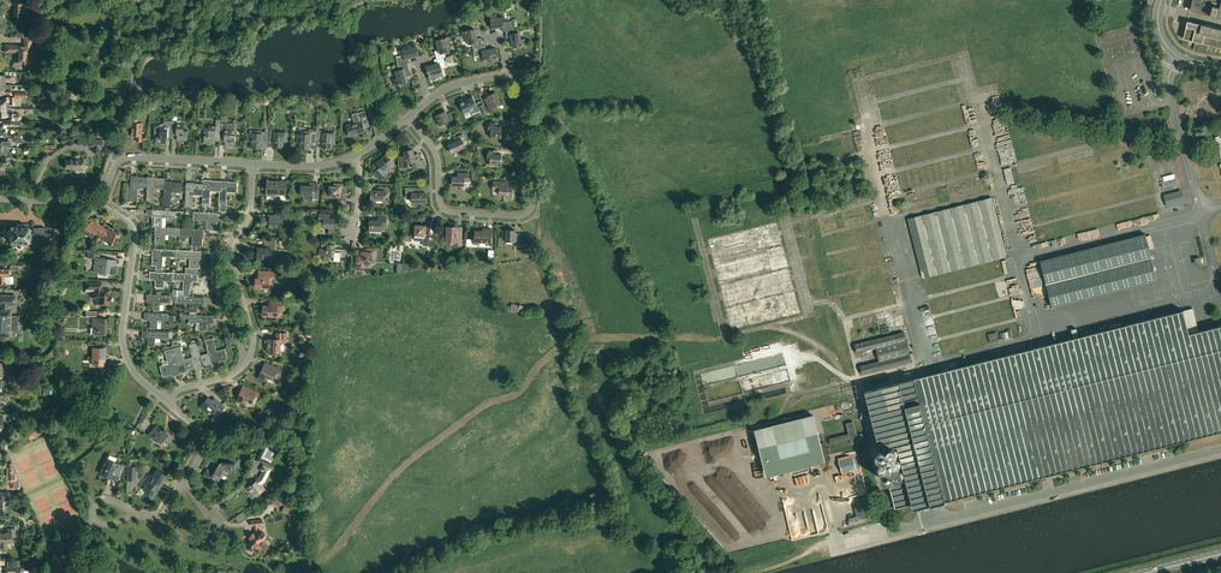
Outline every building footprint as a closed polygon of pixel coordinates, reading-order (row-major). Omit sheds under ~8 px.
[(11,7),(13,7),(13,17),(19,17),(20,17),(20,19),(21,22),(24,22),(27,21),(24,14),(24,8),(26,8),(26,4),(23,3),(23,1),(0,0),(0,7),(11,7)] [(1220,18),(1220,0),(1192,0),(1190,10),(1210,15),(1210,16),(1217,17),(1220,18)] [(502,31),(505,30),(514,28),(513,20),(505,21),(504,16),(497,18),(496,14),(490,15),(492,28),(502,26),(502,31)] [(1202,24),(1202,25),(1187,21),(1183,39),(1202,44),(1202,43),(1220,47),(1220,29),(1202,24)] [(513,47),(525,44),(524,39),(520,39),(519,32),(515,33),(514,28),(505,30),(506,38),(511,37),(513,47)] [(473,43),(473,47),(476,47),(476,46),(483,45),(481,37),(476,38),(475,29),(462,31),(463,37),(467,36),(468,43),(473,43)] [(434,51),(437,58),(437,59),(443,57),(446,56),(444,52),(449,50),(447,44),(450,42),(449,37),(436,40),(439,49),(434,51)] [(31,49),(31,40),(24,39),(24,45),(5,45),(5,50),(15,51),(15,53),(18,53),(18,63),(27,63),(27,49),(31,49)] [(396,57),(399,66),(407,63),(407,64),(410,63),(409,58),(418,56),(414,43),(408,45),(409,49),(403,51),(404,55),(396,57)] [(483,45),(476,46),(476,47),(473,47),(474,51),(474,56),(483,54),(484,59),(491,58),(492,62),(498,61),(495,48),(486,49),(485,45),(483,45)] [(446,65),(443,57),(437,59),(437,58),(434,59),(436,64),(426,67),(430,79),(436,77),(435,73),(441,71),(440,67),(446,65)] [(408,82),(406,77),(411,75),(407,64),(407,63),(399,66),(400,70),(395,71),(397,78),(394,79),(395,85),(408,82)] [(12,76),(15,76),(16,72),(4,72),(4,76),(0,76),(0,85),(10,85),(5,85),(5,80),(12,80),(12,76)] [(11,90),(10,90),(10,85),(0,85),(0,94),(11,94),(11,90)] [(489,113),(491,112),(492,112),(498,109),(496,104),(501,102),(496,92),(488,96),(491,102),(487,104),(490,108),(487,109),(489,113)] [(6,108),(6,104),(15,104),(15,97),(4,97),(4,100),(0,100),(0,108),(6,108)] [(472,113),(478,110),(472,97),(464,101),(463,99),(459,100),(465,112),(471,110),(472,113)] [(0,109),(0,116),(9,116),(9,120),(15,120),(15,114),(13,114),(13,108),(0,109)] [(370,126),(369,122),(365,111),(358,113),(352,114),(355,124),(347,126),(349,136),(365,132),(364,128),(370,126)] [(445,111),(435,115),(437,120),(439,119),(442,124),(446,122),(448,125),(455,122),(450,113),(447,114),(446,113),(445,111)] [(154,130),(154,137),(156,137),(156,143),(166,143),(166,138),(167,138),(172,139),(172,135),(173,127),(173,120),(173,118),(164,118),(164,123),(161,124),(160,128),(155,127),(154,130)] [(502,137),(503,126),(499,126),(499,121),(499,118),(493,118),(493,119),(489,119),(489,120),(488,129),(491,129),(491,136),(502,137)] [(141,142),(143,123),(137,123),(138,119),(133,119),(132,136),(138,137),(137,141),(141,142)] [(221,131),(221,119),(217,119),(216,119),(216,126),(209,126),(209,128),(205,128),(205,136),(204,136),(204,142),(215,142),(215,141),(215,137),(215,136),(216,137),(216,131),(220,131),(221,131)] [(228,120),(221,119),(220,134),(225,134),(224,142),(225,142),(225,147),(235,147),(236,137),(232,136),(233,131),(235,131),(236,124),(227,123),(228,120)] [(173,120),(173,127),(178,128),(177,135),(177,140),(188,141),(188,130),(184,130),(185,124),(181,124),(181,123),(182,120),(178,120),(173,120)] [(7,125),(11,125),(11,121),(0,121),(0,129),(8,129),(7,129),(7,125)] [(276,129),(275,129),(275,125),(271,121),(269,123),(269,126),(268,142),(268,147),(272,147),(273,140),(272,140),(273,137),(275,137),(274,147),(282,147),(283,141),(287,142),(287,132),(275,131),(276,129)] [(262,131),(257,130),(257,134),(250,133),(249,142),(253,142),(252,148),(261,148),(262,138),(264,138),(263,141),(268,142),(269,126),(266,125),(266,131),(262,131)] [(309,129),(309,131),(305,131),(305,135),(297,134),(297,143),(301,143),(300,149),(309,149),(309,145),(312,145),(311,148),(316,148),(316,143),(317,125),(313,125),(313,128),(314,128),(314,129),(309,129)] [(320,131),(320,130),(320,128),(321,128),(321,125),(317,125),(316,143),(316,140),(320,141),(321,137),(323,137),(322,147),(331,148),(331,142),(335,143),(336,132),(324,132),(324,131),(320,131)] [(463,142),(466,141),(463,133),(453,138),(455,142),(449,145),(452,152),(465,146),(463,142)] [(76,135),(60,136),(61,141),(61,144),(66,143),(73,139),(76,137),(76,135)] [(92,139),(91,147),(94,147),(99,148),(101,148),(102,141),(92,139)] [(8,151),(8,148),(0,147),(0,154),(6,155),(6,157),(13,158),(13,154),(11,154),(11,151),(8,151)] [(501,165),(502,154),(498,154),(498,149),(488,148),(488,158),(490,158),(490,164),(501,165)] [(406,156),(399,157),(401,164),(407,163),(411,162),(413,168),(421,166),(424,165),(423,160),(420,160),(419,156),(415,157),(414,154),(413,149),(404,151),(405,155),(406,156)] [(75,170),(81,170),(84,170),(84,160),(79,160),(79,157),(79,154),(75,154),(75,157),(75,160),(65,160),(65,168),(75,168),(75,170)] [(383,171),(393,163),(386,154),(376,163),(380,167),(374,172),(381,179),(387,175),(383,171)] [(10,159),(2,159),(2,163),(0,163),(0,173),(3,173),(3,166),(10,166),(10,159)] [(470,181),(470,173),(460,172),(460,177),(453,176),(453,185),(464,185),(464,180),(470,181)] [(139,186),(148,186),(148,177),(132,176),(131,188),(126,188),(126,200),(130,200),(138,201),(139,186)] [(155,187),(164,187),(165,181),(165,182),(165,178),(148,177),(148,186),(147,201),(154,202),(155,187)] [(204,180),(204,184),(203,194),(202,204),(205,204),(205,207),(209,207),(209,204),(211,205),(211,190),(220,190),(221,181),(204,180)] [(181,193),(182,183),(165,182),(165,181),(164,187),(163,205),(171,206),(172,193),(181,193)] [(238,182),(221,181),(220,190),(219,205),(220,205),(220,211),(227,211),(227,205),(228,192),(237,193),(238,182)] [(286,182),(267,181),(267,195),(277,196),(277,194),(285,194),(284,197),(290,197),(290,186),(291,182),(286,182)] [(500,190),(500,194),(505,194),(505,198),(513,198),(514,190),(512,189),(512,186),(504,186),(505,181),(494,181),(494,190),(500,190)] [(194,194),(203,194),(204,184),(187,183),(185,207),(193,207),(194,194)] [(314,199),(317,199),(318,183),(309,183),(309,186),(300,186),(300,195),(308,195),(308,202),(313,202),(313,199),(314,199)] [(345,203),(346,193),(342,192),(342,184),(337,184),(337,187),(329,186),(329,197),(339,197),(339,203),(345,203)] [(371,199),(383,199),(383,203),(388,204),(388,199),(385,199),(386,195),(388,195),(389,187),(378,186),(378,191),(371,190),(371,199)] [(406,197),(412,197),(412,202),(426,201),(426,193),(418,193),(417,187),(406,187),(406,197)] [(1182,189),(1164,194),(1167,206),(1185,201),(1182,189)] [(925,278),(1010,258),(996,197),(911,216),(925,278)] [(152,227),(156,227),(161,227),(162,217),(177,218),(177,211),(153,210),(152,227)] [(217,230),(218,213),(194,212),(193,219),(208,219),(208,230),(217,230)] [(283,227),(284,212),(277,212),(276,216),(270,215),(270,227),(277,227),(277,226),(283,227)] [(335,235),(336,219),(330,219),(330,214),(319,214),(319,221),(324,222),(324,227),(329,227),(329,234),(335,235)] [(370,220),(370,231),(378,231),(378,229),(382,229),(382,227),(386,227),(387,217),(386,217),(382,216),(379,216),(378,216),(378,220),(370,220)] [(82,230),(83,230),(82,233),(92,236),(93,232),(95,232),(99,235),(102,227),(98,224),(98,223),(87,219),(84,228),(83,228),(82,230)] [(12,245),(16,245),(16,247),(18,249),(21,249),(23,247),(23,243),(29,243),(30,242),(50,242),(50,234),(46,234),(46,228),(34,228),(33,233),(30,233),(30,229),(28,228),(26,228),(26,225),(18,224),(18,228),(12,227),(12,229),(11,229),(10,230),(10,232),(11,233),(12,233),(12,237),(11,237),(10,238),(10,240),(11,241),(11,243),(13,243),(12,245)] [(414,238),(414,240),(425,241),(424,246),(430,246),(430,239),(435,240),(435,237),(430,237),(431,231),(430,230),(425,230),(426,226),(415,225),(414,236),(414,238)] [(106,229),(102,227),(99,235),(103,237),(102,239),(111,243),(110,244),(112,245),(112,244),(115,245),(119,236),(115,234),(116,232),(107,228),(106,229)] [(165,234),(179,235),(180,228),(161,227),(156,227),(155,244),(164,244),(165,234)] [(455,247),(461,247),(462,228),(448,227),(447,236),(445,235),(442,238),(441,241),(442,241),(444,244),(447,241),(455,242),(455,247)] [(1020,249),(1022,257),(1066,248),(1065,246),(1113,236),(1111,227),(1063,238),(1063,240),(1020,249)] [(194,235),(193,246),(203,246),(204,229),(180,228),(179,235),(194,235)] [(491,242),(492,229),(483,229),(483,231),(475,231),(475,244),(479,244),(479,242),(491,242)] [(519,245),(520,241),(520,233),(516,233),(516,230),(507,230),(503,230),(503,236),(507,236),(507,241),(515,241),(515,245),(519,245)] [(782,231),(712,247),(715,260),(754,251),(752,242),(765,239),(765,238),(775,236),(775,235),(783,233),(782,231)] [(275,249),(276,242),(267,241),(266,249),(258,248),(258,261),(264,262),(264,257),(271,257),(272,249),(275,249)] [(322,248),(320,248),(320,256),(325,256),(324,262),(330,262),(331,256),(334,256),(334,261),(340,261),(341,256),(345,257),(346,249),(335,249),(335,245),(322,244),(322,248)] [(1029,269),(1032,281),(1111,266),(1110,262),(1121,260),(1118,245),(1107,247),(1107,245),(1081,251),(1082,258),(1080,259),(1080,261),(1076,262),(1074,255),(1072,255),(1072,260),(1064,261),(1063,257),(1034,262),(1035,267),(1029,269)] [(162,256),(177,256),(177,250),(153,248),(152,266),(162,266),(162,256)] [(376,258),(377,249),(367,248),(367,250),(356,250),(355,268),(360,269),(360,266),(364,266),(364,263),(372,263),(372,258),(376,258)] [(895,248),(887,250),(889,262),(897,260),(895,248)] [(106,275),(107,274),(107,273),(109,273),(110,265),(116,266),(116,259),(101,258),(101,251),(88,250),(87,258),(95,259),(94,271),(102,272),(102,273),(103,274),(104,275),(105,275),(106,275)] [(201,251),(177,250),(177,256),(191,257),(191,267),(186,267),(186,273),(197,274),(197,268),(200,268),(201,251)] [(757,261),(718,270),(721,283),(739,278),(739,277),(754,273),(753,267),(758,266),(757,261)] [(11,276),(9,276),(9,269),(0,269),(0,284),(11,284),(11,276)] [(163,280),(174,280),(174,273),(150,271),(150,279),(156,280),(155,287),(163,288),(163,280)] [(274,277),(275,272),(264,271),(264,275),(261,275),(260,278),(257,278),(256,288),(269,288),(270,276),(274,277)] [(184,295),(189,295),(190,289),(191,289),(192,281),(198,282),(198,274),(174,273),(174,280),(184,281),(184,289),(184,295)] [(724,294),(726,306),(776,294),(774,287),(777,286),(779,292),(797,288),(794,278),(749,289),(749,288),(724,294)] [(86,286),(85,292),(93,292),(93,299),(96,299),(96,304),(109,304),(109,303),(111,303),(111,301),(112,300),(112,298),(111,298),(111,296),(109,296),(110,289),(102,289),(99,289),(99,282),(86,282),(86,286)] [(1034,290),(1036,299),(1046,297),(1044,288),(1034,290)] [(171,301),(172,296),(148,294),(147,302),(153,302),(153,310),(159,310),(160,311),(161,302),(171,303),(171,301)] [(10,305),(16,306),(16,296),(0,295),(0,305),(0,310),(0,336),(11,336),(11,335),(10,335),(11,328),(14,329),(14,321),(11,321),(11,310),(10,310),(9,310),(10,305)] [(190,304),(190,312),(198,312),(198,304),(204,305),(205,297),(180,296),(180,304),(190,304)] [(733,330),(803,312),(799,299),(729,316),(733,330)] [(283,310),(283,302),(273,301),(273,306),(264,306),(263,315),(277,316),(278,310),(283,310)] [(1062,301),(1045,305),(1047,313),(1059,310),(1060,317),(1066,316),(1062,301)] [(519,305),(512,303),(510,309),(517,311),(519,305)] [(1190,334),(1184,311),(866,391),(881,450),(899,445),(907,480),(890,484),(896,507),(902,506),(904,512),(904,513),(905,513),(906,514),(907,514),(907,513),(908,513),(909,512),(909,511),(907,505),(913,503),(915,509),(932,505),(947,501),(1220,431),(1220,326),(1190,334)] [(169,321),(169,313),(145,312),(145,320),(151,320),(151,328),(158,329),(158,320),(169,321)] [(214,323),(214,316),(197,315),(190,315),(190,322),(200,323),(199,331),(199,334),(205,334),(205,331),(207,331),(207,323),(214,323)] [(107,334),(108,319),(94,318),(93,333),(107,334)] [(169,339),(169,338),(173,338),(173,331),(169,331),(143,330),(142,338),(148,338),(148,346),(155,346),(156,338),(169,339)] [(904,332),(855,344),(857,353),(876,348),(879,361),(860,366),(862,374),(911,362),(904,332)] [(991,342),(999,340),(997,332),(988,334),(991,342)] [(287,343),(287,333),(277,333),(277,340),(269,339),(268,352),(280,353),(280,342),(287,343)] [(219,361),(228,359),(226,350),(216,352),(212,338),(212,337),(209,338),(208,334),(204,335),(205,339),(207,339),(207,340),(206,340),(209,354),(212,363),(212,365),(217,364),(216,361),(219,360),(219,361)] [(187,370),(195,367),(193,358),(183,361),(179,344),(176,344),(176,343),(174,344),(174,341),(173,341),(173,346),(173,347),(180,374),(184,373),(183,369),(187,368),(187,370)] [(193,358),(195,367),(196,370),(200,368),(200,365),(203,364),(203,365),(212,363),(209,354),(200,357),(196,342),(189,344),(193,358)] [(175,375),(180,374),(175,355),(172,347),(173,347),(173,346),(170,346),(171,349),(167,350),(170,364),(160,367),(163,376),(172,374),(171,372),(175,372),(175,375)] [(104,365),(104,348),(94,348),(93,365),(104,365)] [(742,375),(787,365),(784,354),(739,365),(742,375)] [(264,367),(259,378),(267,382),(267,381),(269,378),(273,380),(277,373),(280,374),(282,370),(271,365),(269,369),(264,367)] [(44,388),(43,395),(53,396),(54,388),(54,387),(50,387),(47,387),(47,389),(44,388)] [(242,390),(237,401),(245,404),(247,401),(252,403),(252,402),(254,398),(254,396),(255,396),(258,397),(260,392),(249,387),(247,392),(242,390)] [(222,410),(225,407),(217,399),(214,402),(209,398),(201,407),(207,412),(209,409),(214,413),(219,407),(222,410)] [(813,414),(754,429),(759,447),(763,464),(822,449),(818,432),(813,414)] [(14,422),(12,430),(18,431),(20,420),(15,418),(14,422)] [(853,422),(847,424),(849,433),(829,439),(831,444),(850,439),(851,443),(858,441),(853,422)] [(168,445),(174,437),(165,429),(163,431),(157,426),(150,434),(154,438),(161,444),(164,441),(168,445)] [(260,461),(264,452),(259,450),(255,459),(255,460),(259,461),(260,461)] [(30,488),(42,484),(32,457),(20,462),(30,488)] [(115,479),(121,465),(108,459),(106,463),(105,463),(100,473),(115,479)] [(240,467),(240,459),(230,459),(230,463),(220,462),(216,470),(212,468),(211,471),(207,469),(203,475),(212,481),(214,478),(220,481),(226,471),(235,472),(236,467),(240,467)] [(265,482),(271,469),(263,464),(260,470),(263,471),(260,477),(257,479),(258,480),(248,488),(255,497),(265,489),(261,484),(265,482)] [(138,481),(138,466),(128,466),(128,481),(138,481)] [(19,488),(19,482),(15,482),(15,474),(12,474),(12,468),(8,468),(8,487),(19,488)] [(886,476),(888,482),(895,480),(893,473),(886,476)] [(154,496),(164,480),(155,475),(150,483),(149,482),(144,490),(154,496)] [(10,494),(6,494),(6,492),(0,492),(0,507),(3,507),(3,501),(10,501),(10,494)] [(282,500),(274,496),(271,504),(278,507),(282,500)] [(869,517),(864,496),(856,498),(861,519),(869,517)] [(845,505),(847,510),(855,507),(852,502),(845,505)] [(288,515),(291,509),(285,506),(282,512),(288,515)] [(258,553),(262,547),(265,549),(268,545),(262,540),(266,535),(259,529),(258,530),(258,525),(263,524),(262,520),(251,521),(252,526),(254,525),(255,534),(253,533),(250,538),(252,539),(246,546),(253,551),(254,550),(258,553)] [(14,532),(14,524),(8,524),(8,527),(8,532),(6,532),(6,533),(0,534),(0,542),(1,547),(1,550),(6,550),(6,547),(7,547),(7,542),(12,542),(12,536),(16,536),(16,535),(17,535),(16,532),(14,532)] [(72,532),(62,529),(59,536),(69,539),(72,532)] [(60,562),(63,551),(57,549),(54,561),(55,561),(52,572),(60,572),(63,564),(60,562)]
